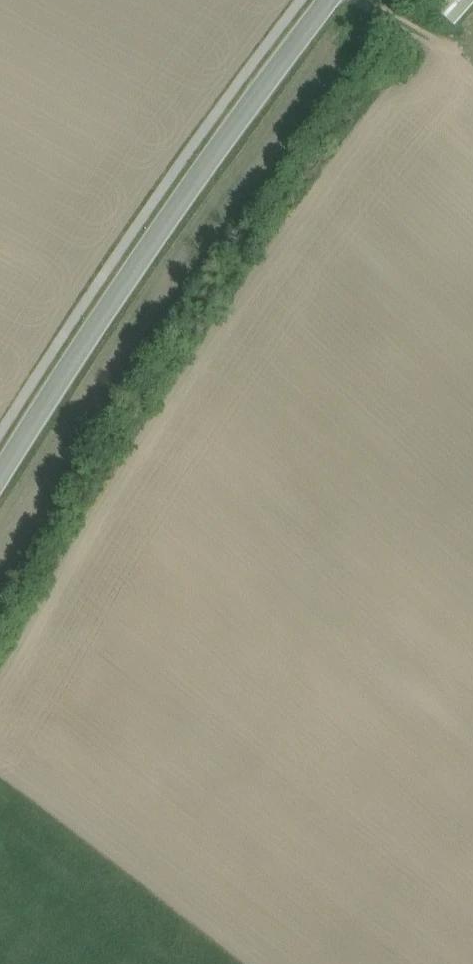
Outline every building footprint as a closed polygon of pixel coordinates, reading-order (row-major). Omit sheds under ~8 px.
[(438,10),(455,25),(472,4),(472,0),(447,0),(438,10)]
